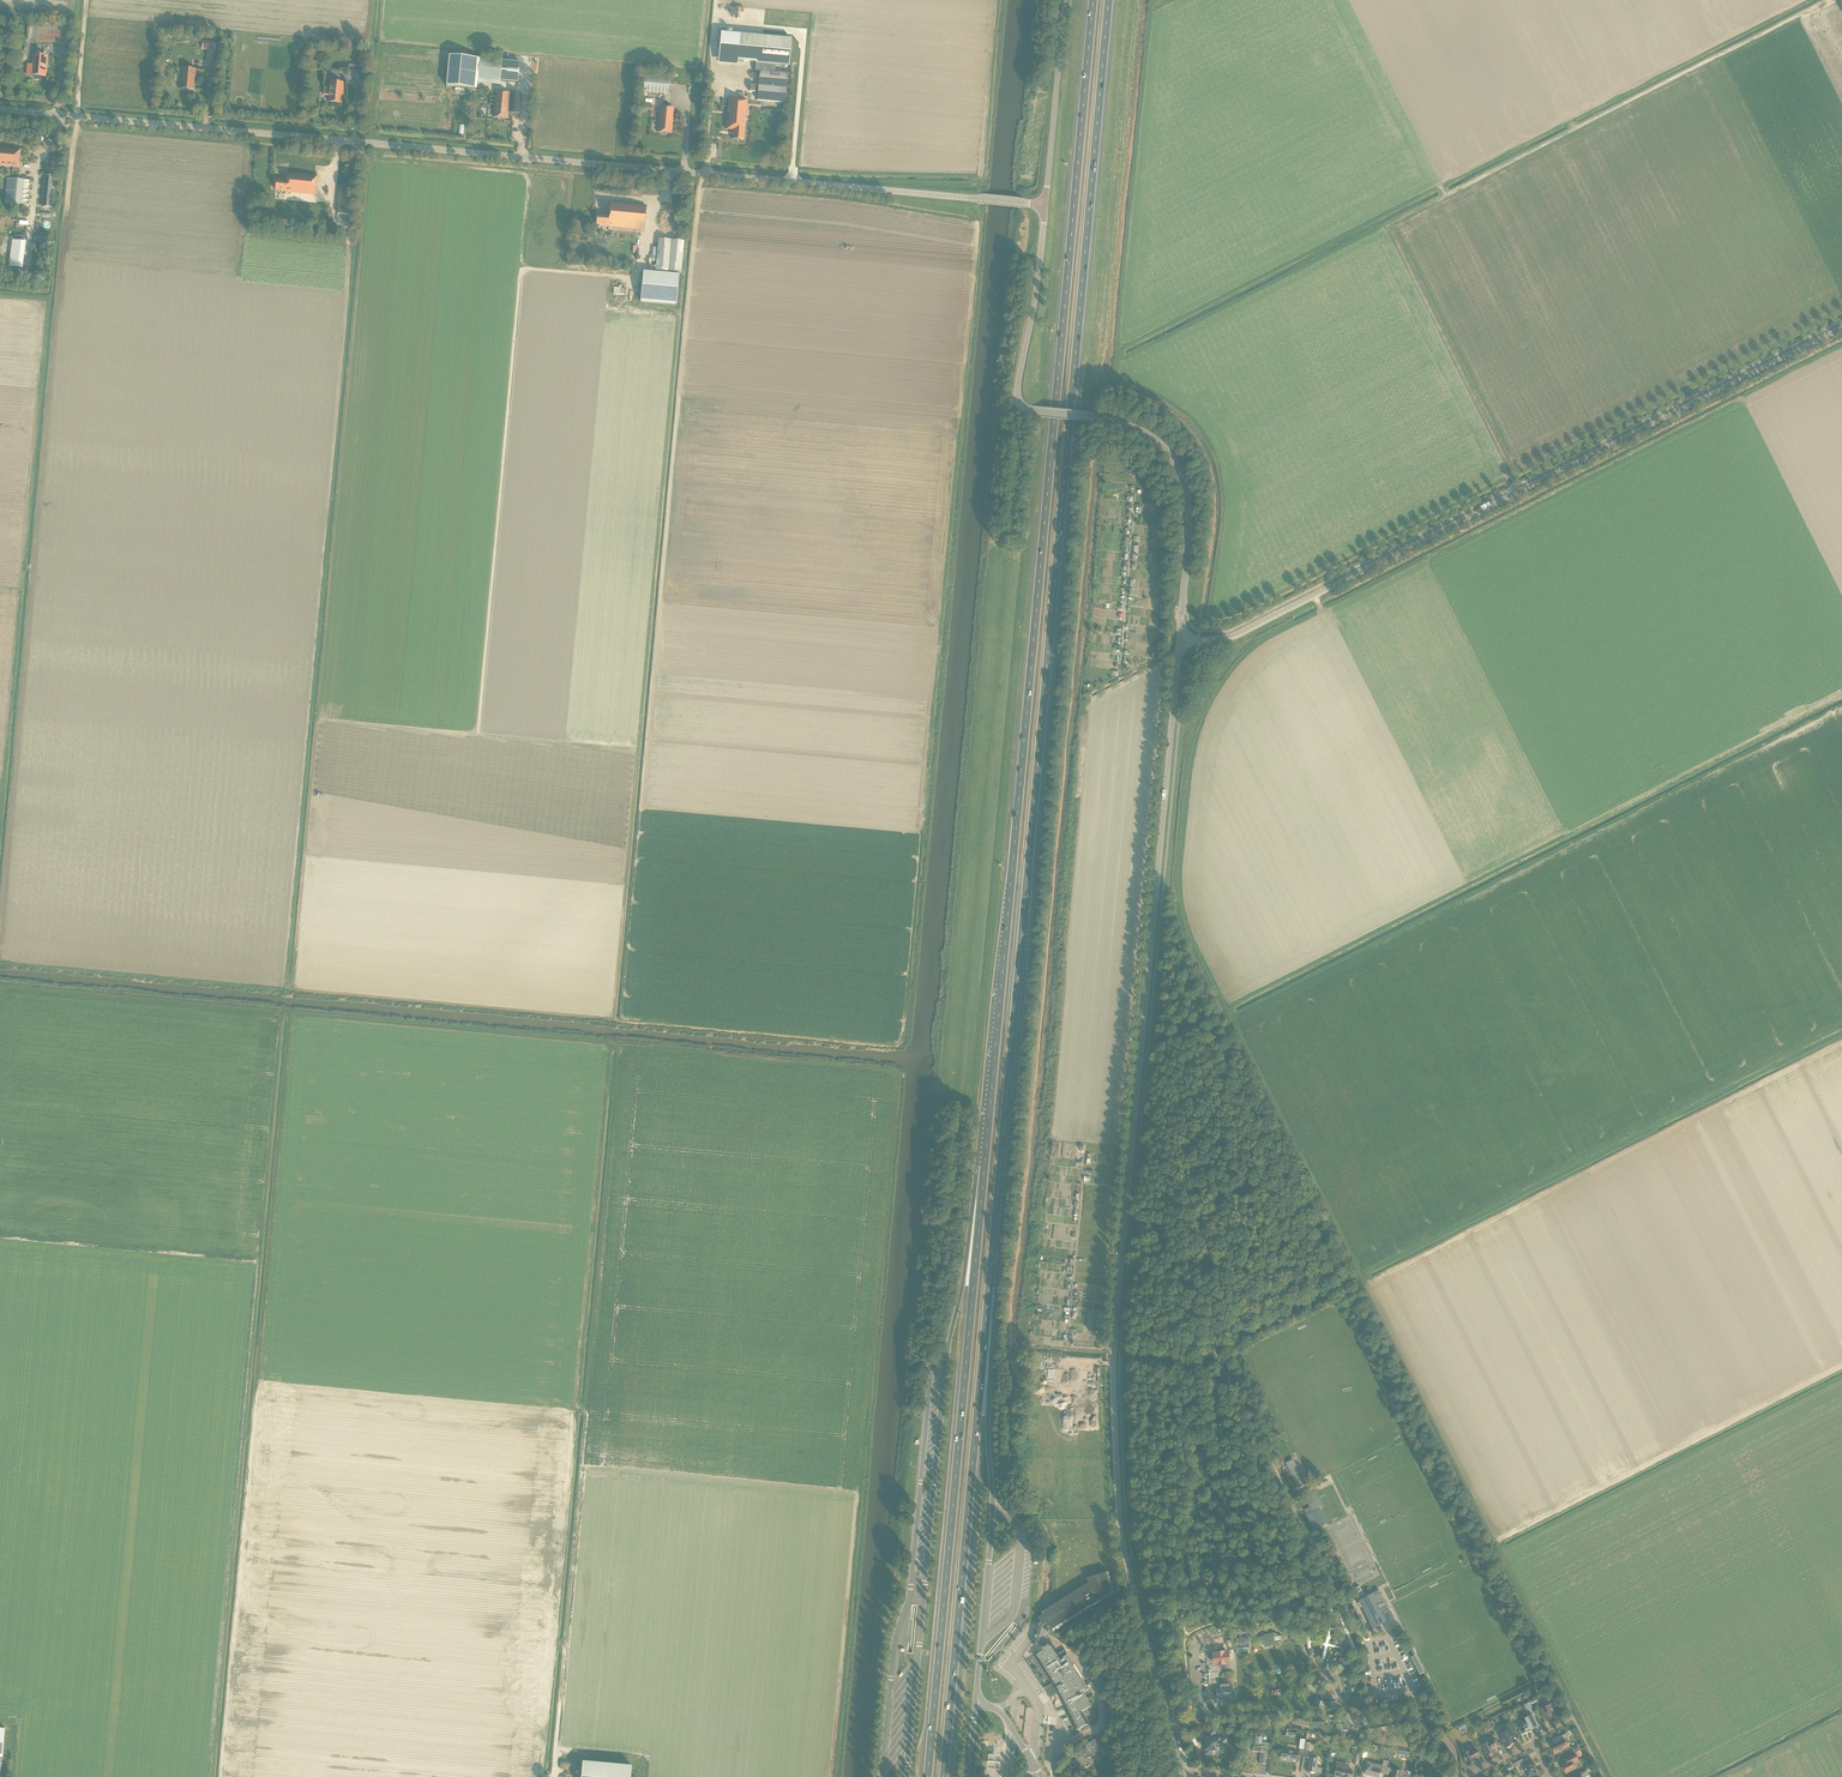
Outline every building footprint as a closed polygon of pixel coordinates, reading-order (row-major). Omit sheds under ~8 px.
[(731,7),(731,17),(740,17),(740,7),(731,7)] [(755,70),(757,71),(775,73),(776,64),(789,65),(791,40),(740,36),(740,34),(721,33),(719,59),(758,62),(758,63),(756,64),(755,70)] [(204,42),(203,49),(215,50),(215,43),(204,42)] [(360,51),(359,63),(366,64),(367,52),(360,51)] [(15,62),(24,62),(24,54),(16,54),(15,62)] [(317,63),(326,63),(327,54),(318,54),(317,63)] [(46,76),(48,56),(33,55),(32,75),(36,76),(35,79),(36,80),(41,81),(42,79),(43,76),(46,76)] [(474,59),(449,56),(447,86),(471,89),(474,59)] [(501,81),(503,61),(484,59),(485,58),(481,57),(479,79),(501,81)] [(503,61),(501,81),(518,82),(520,63),(503,61)] [(180,89),(195,90),(197,69),(182,68),(180,89)] [(757,101),(786,103),(788,74),(759,72),(757,101)] [(644,92),(668,95),(670,77),(670,74),(663,74),(663,76),(645,75),(644,92)] [(324,87),(324,95),(329,95),(328,102),(343,104),(345,83),(330,81),(330,87),(324,87)] [(520,113),(521,93),(496,92),(494,117),(508,118),(509,113),(520,113)] [(745,132),(748,100),(729,99),(726,129),(733,130),(733,140),(743,141),(744,132),(745,132)] [(657,133),(672,133),(674,108),(659,107),(657,133)] [(20,168),(21,149),(3,147),(3,146),(0,146),(0,166),(20,168)] [(276,180),(276,191),(285,192),(285,193),(290,193),(316,195),(318,176),(287,173),(286,181),(276,180)] [(32,181),(12,179),(7,178),(5,203),(10,203),(30,205),(32,181)] [(338,214),(353,216),(355,186),(348,185),(341,185),(338,214)] [(608,227),(645,230),(646,206),(611,203),(610,216),(597,215),(596,225),(609,226),(608,227)] [(46,244),(47,238),(43,238),(43,236),(40,236),(40,237),(35,237),(34,242),(46,244)] [(652,261),(656,262),(656,270),(682,273),(684,242),(658,239),(658,248),(653,248),(653,252),(652,261)] [(23,269),(24,261),(10,260),(9,267),(23,269)] [(679,275),(643,272),(641,301),(676,305),(679,275)] [(123,808),(122,818),(137,819),(137,824),(141,824),(142,805),(138,805),(138,809),(123,808)] [(1299,1487),(1305,1484),(1293,1460),(1287,1463),(1299,1487)] [(1291,1477),(1288,1478),(1294,1489),(1297,1488),(1291,1477)] [(1304,1493),(1309,1505),(1303,1508),(1324,1550),(1331,1547),(1321,1528),(1328,1525),(1320,1509),(1323,1507),(1314,1488),(1304,1493)] [(1038,1505),(1043,1510),(1048,1505),(1043,1500),(1038,1505)] [(1048,1623),(1053,1632),(1114,1594),(1108,1572),(1086,1579),(1087,1583),(1041,1612),(1042,1614),(1043,1616),(1038,1618),(1041,1623),(1043,1626),(1048,1623)] [(1359,1587),(1353,1590),(1357,1598),(1364,1595),(1359,1587)] [(1380,1610),(1388,1606),(1380,1591),(1359,1601),(1373,1629),(1386,1623),(1380,1610)] [(1340,1604),(1335,1606),(1354,1655),(1359,1653),(1340,1604)] [(1332,1606),(1326,1609),(1330,1616),(1336,1613),(1332,1606)] [(1313,1618),(1319,1620),(1323,1613),(1317,1610),(1313,1618)] [(1321,1622),(1325,1627),(1332,1622),(1328,1617),(1321,1622)] [(1257,1641),(1255,1642),(1259,1645),(1261,1643),(1265,1646),(1275,1645),(1276,1648),(1277,1648),(1282,1644),(1280,1642),(1280,1640),(1283,1640),(1282,1636),(1280,1636),(1274,1633),(1264,1634),(1257,1641)] [(1313,1633),(1305,1633),(1307,1656),(1314,1657),(1313,1633)] [(1326,1633),(1321,1660),(1327,1661),(1334,1635),(1326,1633)] [(1249,1644),(1237,1645),(1237,1653),(1250,1653),(1249,1644)] [(1087,1709),(1091,1706),(1086,1695),(1090,1692),(1089,1689),(1068,1655),(1065,1649),(1058,1654),(1051,1645),(1036,1655),(1053,1682),(1052,1683),(1045,1688),(1046,1690),(1051,1698),(1058,1693),(1059,1693),(1062,1698),(1077,1729),(1087,1725),(1083,1717),(1089,1714),(1087,1710),(1087,1709)] [(1228,1652),(1214,1654),(1214,1659),(1217,1658),(1217,1664),(1218,1664),(1220,1664),(1220,1666),(1226,1666),(1226,1663),(1229,1663),(1228,1652)] [(1408,1657),(1416,1673),(1421,1671),(1413,1655),(1408,1657)] [(1331,1662),(1326,1662),(1327,1672),(1335,1684),(1339,1681),(1332,1669),(1331,1662)] [(1351,1670),(1346,1676),(1353,1681),(1357,1676),(1351,1670)] [(1090,1676),(1099,1690),(1106,1686),(1097,1671),(1090,1676)] [(1308,1680),(1306,1689),(1313,1691),(1315,1682),(1308,1680)] [(1354,1682),(1349,1687),(1356,1693),(1361,1688),(1354,1682)] [(1230,1688),(1217,1689),(1218,1699),(1231,1698),(1230,1688)] [(1357,1693),(1353,1699),(1359,1704),(1364,1699),(1357,1693)] [(1544,1708),(1540,1710),(1546,1722),(1553,1719),(1552,1717),(1556,1715),(1550,1705),(1548,1706),(1547,1705),(1546,1705),(1546,1704),(1545,1704),(1545,1705),(1544,1705),(1544,1706),(1543,1706),(1543,1707),(1544,1707),(1544,1708)] [(1362,1705),(1356,1709),(1360,1716),(1366,1712),(1362,1705)] [(1296,1716),(1294,1719),(1306,1725),(1328,1725),(1326,1719),(1296,1716)] [(1533,1729),(1538,1727),(1532,1716),(1525,1720),(1526,1722),(1521,1724),(1522,1726),(1519,1728),(1522,1735),(1525,1733),(1525,1734),(1534,1730),(1533,1729)] [(1510,1745),(1514,1743),(1509,1733),(1514,1731),(1510,1723),(1503,1727),(1506,1733),(1499,1736),(1505,1748),(1506,1747),(1507,1748),(1508,1749),(1510,1747),(1510,1746),(1510,1745)] [(1215,1737),(1216,1730),(1208,1730),(1206,1750),(1206,1754),(1213,1755),(1214,1752),(1215,1752),(1215,1751),(1219,1752),(1219,1747),(1226,1748),(1227,1738),(1215,1737)] [(1568,1741),(1567,1738),(1568,1738),(1566,1734),(1559,1738),(1561,1741),(1551,1746),(1555,1754),(1568,1748),(1565,1744),(1567,1742),(1568,1741)] [(1260,1765),(1266,1765),(1267,1751),(1272,1752),(1273,1744),(1269,1744),(1269,1749),(1262,1748),(1263,1738),(1255,1737),(1254,1747),(1252,1747),(1252,1752),(1261,1753),(1260,1765)] [(1086,1760),(1098,1753),(1104,1749),(1097,1738),(1085,1746),(1086,1747),(1083,1749),(1085,1752),(1082,1754),(1081,1752),(1074,1757),(1082,1770),(1087,1767),(1087,1768),(1090,1766),(1086,1760)] [(1481,1746),(1487,1757),(1494,1753),(1493,1750),(1499,1747),(1495,1740),(1489,1743),(1489,1742),(1481,1746)] [(1281,1759),(1296,1762),(1298,1753),(1282,1750),(1281,1759)] [(1462,1755),(1468,1767),(1476,1763),(1474,1760),(1480,1757),(1476,1750),(1471,1753),(1470,1751),(1462,1755)] [(993,1755),(991,1755),(989,1770),(992,1770),(998,1770),(1001,1771),(1002,1756),(999,1756),(993,1755)] [(1561,1766),(1565,1774),(1575,1769),(1573,1764),(1578,1761),(1575,1755),(1568,1758),(1570,1762),(1561,1766)] [(1317,1769),(1318,1760),(1310,1759),(1308,1772),(1316,1774),(1316,1773),(1322,1774),(1323,1770),(1317,1769)] [(1365,1774),(1377,1776),(1379,1776),(1380,1773),(1381,1774),(1383,1766),(1387,1767),(1388,1761),(1384,1760),(1382,1766),(1368,1762),(1365,1774)] [(1534,1766),(1531,1760),(1524,1764),(1522,1760),(1514,1764),(1516,1769),(1521,1766),(1522,1769),(1522,1770),(1521,1771),(1523,1774),(1524,1774),(1525,1774),(1526,1776),(1530,1776),(1536,1774),(1533,1767),(1534,1766)] [(632,1765),(583,1761),(581,1776),(631,1776),(632,1765)] [(1337,1764),(1335,1776),(1337,1776),(1351,1776),(1352,1771),(1348,1770),(1349,1766),(1337,1764)] [(1386,1775),(1392,1776),(1400,1776),(1402,1772),(1390,1770),(1391,1768),(1388,1768),(1386,1775)]
